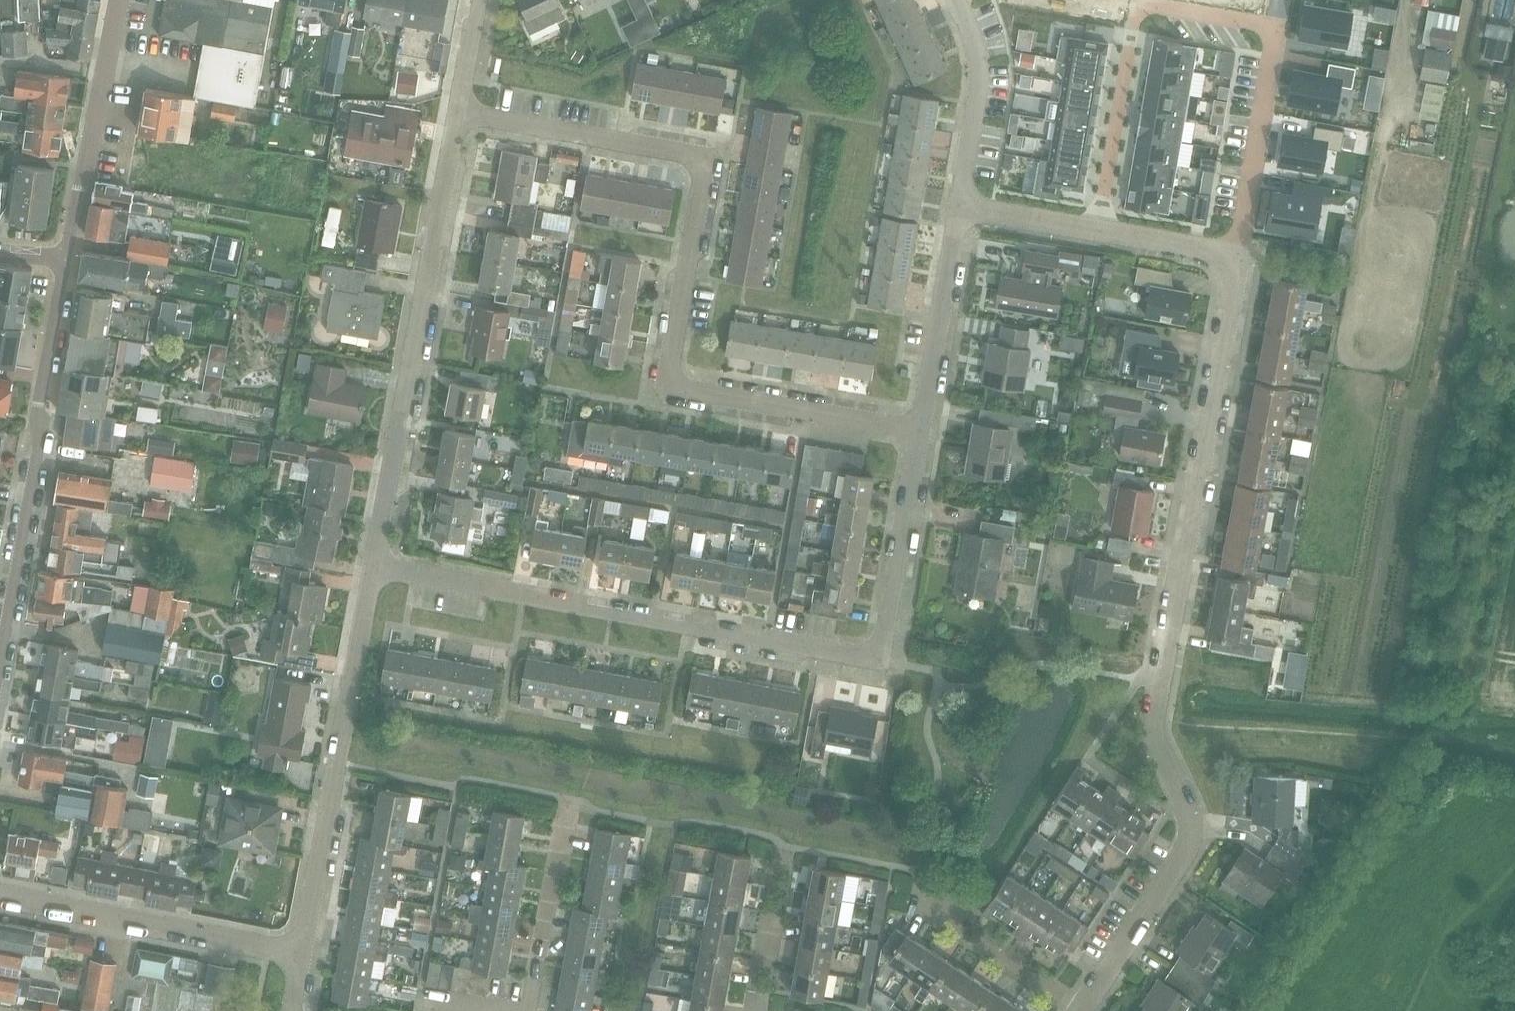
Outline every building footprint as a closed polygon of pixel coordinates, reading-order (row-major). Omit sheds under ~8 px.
[(41,20),(40,0),(19,0),(20,21),(41,20)] [(61,4),(77,7),(99,11),(101,0),(61,0),(61,4)] [(203,43),(194,95),(256,107),(256,106),(255,106),(275,0),(165,0),(158,35),(203,43)] [(300,2),(328,7),(326,23),(340,26),(343,10),(345,0),(301,0),(300,2)] [(404,23),(408,0),(367,0),(364,16),(404,23)] [(404,23),(443,30),(448,0),(408,0),(404,23)] [(527,17),(523,19),(530,34),(565,17),(557,0),(519,0),(527,17)] [(646,1),(645,2),(645,0),(628,0),(638,19),(652,13),(646,1)] [(915,0),(885,0),(877,4),(889,30),(922,15),(915,0)] [(1456,16),(1478,19),(1480,5),(1458,2),(1456,16)] [(1305,4),(1299,38),(1347,46),(1352,12),(1305,4)] [(63,8),(59,28),(74,29),(74,32),(95,36),(99,11),(77,7),(63,5),(63,8)] [(922,15),(889,30),(902,57),(934,42),(922,15)] [(351,33),(347,54),(360,56),(365,28),(352,26),(351,33)] [(1453,46),(1456,31),(1432,26),(1429,41),(1453,46)] [(74,29),(59,28),(47,27),(48,43),(71,44),(69,55),(91,59),(95,36),(74,32),(74,29)] [(1506,47),(1514,47),(1514,30),(1507,29),(1506,47)] [(5,55),(28,54),(27,31),(3,32),(5,55)] [(331,70),(327,90),(340,92),(344,72),(347,54),(351,33),(338,31),(331,70)] [(1061,35),(1057,59),(1067,61),(1067,60),(1104,66),(1108,43),(1061,35)] [(1018,36),(1016,47),(1030,49),(1032,38),(1018,36)] [(1155,38),(1150,63),(1194,70),(1198,46),(1182,43),(1155,38)] [(1506,42),(1488,38),(1484,58),(1502,62),(1506,42)] [(446,71),(451,44),(437,41),(432,71),(433,71),(434,69),(446,71)] [(946,68),(934,42),(902,57),(914,83),(946,68)] [(1363,46),(1359,65),(1372,68),(1386,70),(1390,50),(1376,48),(1363,46)] [(1445,81),(1451,52),(1424,47),(1418,76),(1445,81)] [(360,60),(349,58),(344,83),(355,85),(360,60)] [(1067,61),(1063,80),(1101,86),(1104,66),(1067,60),(1067,61)] [(632,96),(662,102),(668,67),(639,61),(632,96)] [(1294,70),(1288,103),(1335,111),(1340,84),(1352,86),(1355,66),(1328,61),(1326,75),(1294,70)] [(1150,63),(1146,86),(1189,94),(1194,70),(1150,63)] [(662,102),(690,107),(696,72),(668,67),(662,102)] [(19,70),(16,94),(15,96),(66,102),(70,77),(19,70)] [(419,73),(399,71),(396,91),(416,93),(419,73)] [(696,72),(690,107),(719,112),(719,110),(722,97),(726,78),(696,72)] [(1063,80),(1060,100),(1097,107),(1101,86),(1063,80)] [(1219,85),(1217,96),(1228,98),(1230,87),(1219,85)] [(1146,86),(1142,110),(1185,118),(1189,94),(1146,86)] [(146,88),(139,132),(187,139),(189,139),(196,96),(147,88),(146,88)] [(26,122),(26,123),(62,128),(66,103),(66,102),(15,96),(16,94),(2,92),(0,106),(28,110),(26,122)] [(904,95),(899,123),(933,129),(938,101),(904,95)] [(722,97),(719,110),(731,113),(734,99),(722,97)] [(1047,118),(1056,120),(1094,127),(1097,107),(1060,100),(1050,98),(1047,118)] [(214,100),(211,116),(235,120),(237,104),(214,100)] [(418,111),(388,106),(386,116),(354,111),(346,153),(408,165),(412,147),(403,145),(407,121),(416,123),(418,111)] [(752,135),(787,141),(792,112),(757,106),(752,135)] [(1141,110),(1137,134),(1138,134),(1181,141),(1185,118),(1142,110),(1141,110)] [(1213,114),(1211,122),(1213,123),(1223,124),(1225,116),(1213,114)] [(62,128),(26,123),(26,122),(0,118),(0,129),(25,133),(22,149),(59,154),(62,128)] [(1010,118),(1008,132),(1016,133),(1018,119),(1010,118)] [(1056,120),(1053,140),(1090,147),(1094,127),(1056,120)] [(893,124),(887,122),(885,132),(892,133),(893,124)] [(894,152),(928,158),(933,129),(899,123),(894,152)] [(1213,123),(1212,133),(1222,134),(1223,124),(1213,123)] [(1283,133),(1278,164),(1322,172),(1326,147),(1342,150),(1345,130),(1316,125),(1314,138),(1283,133)] [(137,148),(130,188),(178,196),(185,157),(187,142),(139,134),(137,148)] [(1138,134),(1134,157),(1177,164),(1181,141),(1138,134)] [(752,135),(747,164),(782,170),(787,141),(752,135)] [(1050,160),(1049,160),(1087,167),(1090,147),(1053,140),(1050,160)] [(577,153),(558,150),(556,159),(575,163),(577,153)] [(504,151),(496,196),(513,199),(509,221),(534,226),(569,232),(572,215),(537,209),(538,203),(528,201),(532,179),(546,182),(550,164),(535,161),(536,157),(504,151)] [(894,152),(889,180),(923,186),(928,158),(894,152)] [(1134,157),(1130,182),(1173,189),(1177,164),(1134,157)] [(1040,158),(1034,194),(1058,198),(1060,186),(1083,190),(1087,167),(1049,160),(1050,160),(1040,158)] [(1209,159),(1207,169),(1215,171),(1217,160),(1209,159)] [(11,221),(28,223),(46,225),(46,224),(41,223),(43,210),(48,211),(52,184),(46,183),(48,170),(53,170),(54,169),(18,164),(11,221)] [(742,193),(777,199),(782,170),(747,164),(742,193)] [(1204,170),(1200,193),(1205,194),(1211,195),(1215,172),(1204,170)] [(588,174),(581,209),(610,214),(617,179),(588,174)] [(645,184),(617,179),(610,214),(639,219),(645,184)] [(923,186),(889,180),(884,209),(918,215),(923,186)] [(92,202),(121,207),(121,209),(131,211),(169,217),(170,210),(148,206),(148,204),(133,201),(134,193),(122,190),(123,186),(96,181),(92,202)] [(1267,209),(1264,228),(1277,230),(1278,227),(1315,234),(1320,200),(1330,202),(1333,187),(1301,181),(1299,195),(1293,194),(1273,190),(1270,210),(1267,209)] [(1130,182),(1126,206),(1154,210),(1169,213),(1173,189),(1130,182)] [(668,224),(674,189),(645,184),(639,219),(668,224)] [(0,213),(1,212),(5,206),(6,203),(7,199),(8,199),(10,186),(0,185),(0,214),(0,213)] [(221,189),(218,203),(232,205),(234,191),(221,189)] [(742,193),(737,221),(772,227),(777,199),(742,193)] [(1196,193),(1192,221),(1206,224),(1211,195),(1205,194),(1200,193),(1196,193)] [(359,244),(355,264),(378,268),(382,248),(393,250),(396,233),(392,233),(394,221),(398,222),(401,205),(368,199),(360,244),(359,244)] [(92,202),(86,235),(110,239),(125,242),(127,228),(131,211),(121,209),(121,207),(92,202)] [(883,218),(878,246),(912,253),(917,224),(883,218)] [(490,230),(485,257),(515,263),(520,236),(542,240),(543,235),(568,240),(569,232),(534,226),(509,221),(507,233),(490,230)] [(737,221),(732,249),(767,255),(772,227),(737,221)] [(259,244),(260,232),(236,231),(236,243),(259,244)] [(116,256),(131,260),(150,262),(164,265),(167,266),(171,243),(131,236),(127,257),(116,255),(116,256)] [(878,246),(873,275),(907,281),(912,253),(878,246)] [(727,278),(762,284),(767,255),(732,249),(727,278)] [(1061,266),(1061,269),(1079,272),(1083,252),(1064,249),(1061,266)] [(574,250),(569,276),(580,278),(585,252),(574,250)] [(79,279),(126,287),(131,260),(116,256),(83,251),(79,279)] [(1001,277),(997,305),(1056,316),(1061,287),(1048,284),(1050,273),(1055,274),(1058,256),(1026,251),(1023,269),(1026,269),(1024,280),(1001,277)] [(599,281),(609,283),(637,288),(641,262),(601,254),(598,270),(601,270),(599,281)] [(240,261),(215,255),(212,270),(237,275),(240,261)] [(523,305),(528,306),(530,294),(510,290),(515,263),(485,257),(480,285),(496,288),(494,300),(523,305)] [(150,262),(131,260),(126,287),(145,290),(147,276),(162,279),(164,271),(168,271),(169,266),(167,266),(164,265),(150,262)] [(26,304),(30,284),(32,270),(32,269),(9,265),(0,263),(0,299),(26,304)] [(377,338),(385,295),(364,291),(367,271),(325,263),(322,280),(335,283),(327,328),(377,338)] [(1146,315),(1185,322),(1190,293),(1163,288),(1166,271),(1138,266),(1134,283),(1151,286),(1146,315)] [(907,281),(873,275),(868,304),(902,310),(907,281)] [(564,301),(576,303),(580,278),(569,276),(564,301)] [(1274,279),(1270,303),(1303,309),(1319,311),(1320,303),(1304,300),(1307,285),(1274,279)] [(228,282),(226,295),(237,297),(240,284),(228,282)] [(604,309),(632,313),(637,288),(609,283),(604,309)] [(124,311),(126,296),(77,288),(71,328),(72,328),(112,334),(112,336),(128,338),(146,341),(150,315),(124,311)] [(26,304),(0,299),(0,325),(22,329),(26,304)] [(158,332),(190,338),(192,321),(177,319),(179,303),(163,301),(158,332)] [(571,329),(576,303),(564,301),(560,327),(571,329)] [(1270,303),(1266,326),(1298,332),(1303,309),(1270,303)] [(1335,315),(1337,306),(1320,303),(1319,311),(1335,315)] [(555,310),(528,306),(523,305),(521,317),(545,321),(545,320),(553,322),(555,310)] [(472,351),(502,356),(510,312),(476,306),(473,321),(477,322),(472,351)] [(599,334),(627,339),(632,313),(604,309),(601,324),(591,322),(589,332),(599,334)] [(1319,311),(1317,320),(1334,324),(1335,315),(1319,311)] [(727,354),(756,359),(762,324),(733,319),(727,354)] [(756,359),(784,365),(791,329),(762,324),(756,359)] [(15,367),(15,366),(18,353),(19,342),(21,331),(22,329),(0,325),(0,364),(15,367)] [(990,343),(983,384),(1023,390),(1030,349),(1025,349),(1028,330),(1003,326),(1000,344),(990,343)] [(1266,326),(1261,350),(1294,356),(1298,332),(1266,326)] [(555,353),(566,355),(571,329),(560,327),(555,353)] [(72,328),(70,345),(69,345),(66,366),(109,373),(121,376),(128,338),(112,336),(112,334),(72,328)] [(1126,328),(1123,344),(1132,345),(1130,358),(1137,359),(1134,375),(1139,376),(1137,386),(1162,390),(1164,380),(1174,382),(1179,353),(1152,348),(1154,334),(1126,328)] [(791,329),(784,365),(813,370),(819,335),(791,329)] [(595,360),(623,365),(627,339),(599,334),(595,360)] [(813,370),(841,375),(847,340),(819,335),(813,370)] [(877,345),(847,340),(841,375),(871,380),(877,345)] [(213,343),(211,351),(217,360),(225,361),(228,346),(213,343)] [(1257,374),(1290,380),(1294,356),(1261,350),(1257,374)] [(1326,362),(1328,353),(1311,350),(1310,359),(1326,362)] [(1310,359),(1308,368),(1325,371),(1326,362),(1310,359)] [(364,407),(368,388),(339,382),(341,367),(318,363),(310,410),(360,419),(362,407),(364,407)] [(65,366),(62,384),(62,385),(64,386),(104,392),(109,373),(66,366),(65,366)] [(500,377),(472,372),(461,370),(459,383),(452,382),(446,411),(480,417),(485,389),(497,391),(500,377)] [(7,413),(12,383),(13,384),(14,382),(0,380),(0,412),(7,413)] [(141,392),(160,396),(163,384),(143,380),(141,392)] [(1255,382),(1251,406),(1284,412),(1288,388),(1255,382)] [(1169,394),(1192,396),(1193,385),(1170,383),(1169,394)] [(57,410),(69,411),(101,415),(104,397),(63,391),(63,390),(61,390),(57,410)] [(1072,412),(1076,399),(1052,391),(1048,405),(1072,412)] [(1136,429),(1138,419),(1141,401),(1106,395),(1103,413),(1116,416),(1112,441),(1122,443),(1120,456),(1159,463),(1164,434),(1136,429)] [(156,422),(158,408),(139,405),(137,419),(156,422)] [(1251,406),(1247,430),(1279,436),(1284,412),(1251,406)] [(1316,418),(1317,409),(1301,406),(1299,415),(1316,418)] [(105,416),(101,416),(101,415),(69,411),(65,442),(100,447),(110,449),(110,448),(107,447),(109,436),(112,437),(115,418),(106,416),(106,415),(105,415),(105,416)] [(999,411),(997,423),(1034,429),(1036,417),(999,411)] [(1299,415),(1297,424),(1314,427),(1316,418),(1299,415)] [(609,462),(610,453),(615,425),(603,422),(601,419),(594,418),(591,420),(589,420),(589,422),(573,419),(567,455),(609,462)] [(1011,463),(1004,461),(1010,430),(976,424),(968,472),(1002,477),(1008,478),(1011,463)] [(615,425),(610,453),(636,457),(641,429),(615,425)] [(445,429),(440,454),(471,460),(475,435),(445,429)] [(641,429),(636,457),(661,461),(666,433),(641,429)] [(1247,430),(1242,453),(1275,459),(1279,436),(1247,430)] [(666,433),(661,461),(687,466),(692,438),(666,433)] [(275,438),(272,456),(298,460),(299,455),(306,456),(308,444),(275,438)] [(692,438),(687,466),(713,470),(718,442),(692,438)] [(718,442),(713,470),(738,475),(743,447),(718,442)] [(817,446),(805,444),(802,465),(814,467),(817,446)] [(829,448),(817,446),(814,467),(825,469),(829,448)] [(743,447),(738,475),(764,479),(769,451),(743,447)] [(825,469),(837,472),(841,450),(829,448),(825,469)] [(853,452),(841,450),(837,472),(846,473),(849,474),(853,452)] [(790,484),(795,456),(769,451),(764,479),(790,484)] [(853,452),(849,474),(861,476),(865,454),(853,452)] [(1275,459),(1242,453),(1238,478),(1271,484),(1275,459)] [(1292,453),(1290,462),(1307,465),(1308,456),(1292,453)] [(471,460),(440,454),(436,479),(466,485),(471,460)] [(522,485),(523,479),(527,457),(516,455),(511,483),(522,485)] [(194,463),(155,457),(151,487),(190,493),(194,463)] [(311,458),(302,507),(309,508),(309,505),(314,506),(341,511),(341,512),(344,513),(353,465),(322,460),(311,458)] [(1305,474),(1307,465),(1290,462),(1288,471),(1305,474)] [(798,484),(797,491),(809,493),(810,486),(822,488),(825,469),(814,467),(802,465),(798,484)] [(546,466),(544,479),(571,484),(574,471),(546,466)] [(1134,532),(1134,534),(1136,534),(1137,533),(1146,535),(1154,492),(1142,490),(1144,477),(1115,471),(1112,485),(1119,487),(1112,528),(1134,532)] [(56,502),(59,502),(93,509),(132,514),(134,503),(120,500),(120,502),(109,501),(113,480),(60,472),(56,502)] [(843,488),(841,499),(869,504),(873,478),(861,476),(849,474),(846,473),(843,488)] [(579,475),(577,487),(596,490),(598,478),(579,475)] [(603,491),(622,494),(624,483),(605,480),(603,491)] [(1236,483),(1233,503),(1268,510),(1271,489),(1236,483)] [(629,496),(648,499),(650,487),(631,484),(629,496)] [(567,493),(543,489),(530,487),(526,511),(538,514),(542,497),(566,502),(567,493)] [(655,500),(673,503),(675,492),(657,488),(655,500)] [(486,489),(484,501),(514,506),(517,495),(486,489)] [(797,491),(794,510),(805,512),(808,493),(797,491)] [(466,540),(465,540),(469,518),(481,521),(484,508),(472,506),(473,499),(439,493),(431,536),(444,539),(442,549),(463,553),(466,540)] [(680,504),(699,508),(701,496),(682,493),(680,504)] [(601,524),(605,499),(593,497),(588,522),(601,524)] [(706,509),(725,512),(727,501),(708,497),(706,509)] [(1286,513),(1295,515),(1298,499),(1289,497),(1286,513)] [(837,525),(865,530),(869,504),(841,499),(839,513),(825,511),(823,522),(837,525)] [(52,544),(53,544),(104,551),(103,562),(118,564),(121,541),(105,539),(106,534),(90,532),(93,509),(59,502),(52,544)] [(145,502),(143,514),(169,519),(171,507),(145,502)] [(620,513),(635,516),(636,505),(622,502),(620,513)] [(732,513),(750,516),(752,505),(734,502),(732,513)] [(1233,503),(1229,523),(1264,530),(1268,510),(1233,503)] [(301,553),(332,559),(340,512),(341,512),(341,511),(314,506),(309,505),(309,508),(301,553)] [(651,507),(636,505),(635,516),(649,518),(651,507)] [(759,506),(757,518),(776,521),(778,509),(759,506)] [(1283,529),(1292,531),(1295,515),(1286,513),(1283,529)] [(693,526),(708,529),(710,518),(695,515),(693,526)] [(793,517),(789,535),(801,537),(804,519),(793,517)] [(532,557),(555,561),(561,531),(547,528),(548,520),(537,518),(530,557),(532,557)] [(724,520),(710,518),(708,529),(722,531),(724,520)] [(965,533),(955,590),(992,596),(1002,540),(1011,541),(1014,527),(983,521),(980,536),(965,533)] [(1229,523),(1225,543),(1260,550),(1264,530),(1229,523)] [(758,526),(744,524),(742,535),(757,537),(758,526)] [(561,531),(555,561),(579,566),(578,566),(581,566),(588,526),(587,526),(587,527),(574,525),(573,533),(561,531)] [(865,530),(837,525),(832,551),(860,556),(865,530)] [(773,529),(758,526),(757,537),(771,540),(773,529)] [(1107,549),(1131,554),(1133,541),(1109,536),(1107,549)] [(1287,555),(1290,539),(1281,537),(1278,553),(1287,555)] [(1303,537),(1295,557),(1304,561),(1312,540),(1303,537)] [(295,565),(297,552),(298,547),(256,539),(253,557),(295,565)] [(624,574),(629,544),(604,539),(599,569),(624,574)] [(788,542),(785,561),(796,563),(800,544),(788,542)] [(1233,566),(1256,570),(1260,550),(1225,543),(1222,564),(1233,566)] [(53,545),(49,566),(84,571),(85,561),(102,563),(103,562),(104,551),(53,544),(53,545)] [(649,578),(654,548),(629,544),(624,574),(649,578)] [(860,556),(832,551),(830,564),(814,561),(811,573),(828,576),(856,581),(860,556)] [(696,587),(702,557),(677,552),(671,582),(696,587)] [(1287,555),(1278,553),(1275,569),(1284,571),(1287,555)] [(152,571),(153,556),(136,555),(136,570),(152,571)] [(720,591),(726,561),(702,557),(696,587),(720,591)] [(1082,557),(1073,607),(1130,618),(1137,584),(1119,581),(1119,583),(1110,581),(1113,563),(1082,557)] [(251,560),(250,568),(280,573),(281,566),(251,560)] [(745,596),(750,566),(726,561),(720,591),(745,596)] [(119,564),(117,576),(133,578),(134,566),(119,564)] [(770,601),(775,571),(750,566),(745,596),(770,601)] [(1219,576),(1214,605),(1243,611),(1246,596),(1254,597),(1257,583),(1262,584),(1265,572),(1256,570),(1233,566),(1231,578),(1219,576)] [(294,586),(289,613),(290,614),(290,615),(312,619),(312,620),(320,621),(326,587),(308,583),(310,571),(287,567),(284,584),(294,586)] [(779,595),(791,597),(795,570),(784,568),(779,595)] [(36,595),(37,595),(70,600),(112,607),(111,603),(113,590),(101,589),(101,588),(84,586),(85,576),(48,572),(40,571),(36,595)] [(1288,576),(1269,573),(1267,583),(1287,587),(1288,576)] [(825,590),(814,588),(810,612),(845,619),(847,607),(851,607),(853,596),(857,595),(859,585),(855,582),(856,582),(856,581),(828,576),(825,590)] [(169,618),(174,588),(151,585),(146,613),(169,618)] [(83,619),(111,609),(113,609),(113,608),(112,607),(70,600),(37,595),(34,616),(42,617),(41,625),(53,627),(54,619),(64,620),(65,607),(79,609),(83,619)] [(1241,626),(1243,611),(1214,605),(1208,635),(1220,637),(1218,649),(1273,659),(1275,647),(1251,642),(1254,628),(1241,626)] [(109,623),(103,650),(161,661),(169,618),(146,614),(113,608),(113,609),(111,609),(109,623)] [(290,614),(289,613),(289,614),(277,612),(272,640),(264,638),(261,655),(284,660),(286,647),(306,651),(312,620),(312,619),(290,615),(290,614)] [(45,643),(40,668),(103,679),(112,680),(114,667),(105,665),(93,663),(77,660),(79,650),(45,643)] [(388,649),(382,681),(409,686),(415,654),(388,649)] [(436,691),(442,659),(415,654),(409,686),(436,691)] [(548,695),(554,663),(527,658),(521,690),(548,695)] [(136,672),(134,685),(150,688),(154,664),(128,659),(126,670),(136,672)] [(463,696),(469,663),(442,659),(436,691),(463,696)] [(490,701),(496,668),(469,663),(463,696),(490,701)] [(575,700),(581,667),(554,663),(548,695),(575,700)] [(40,667),(35,692),(70,699),(73,686),(101,691),(103,679),(40,668),(40,667)] [(602,705),(608,672),(581,667),(575,700),(602,705)] [(629,710),(635,677),(608,672),(602,705),(629,710)] [(714,709),(720,677),(693,672),(687,704),(714,709)] [(656,715),(662,682),(635,677),(629,710),(656,715)] [(741,715),(747,682),(720,677),(714,709),(741,715)] [(311,685),(275,678),(266,722),(264,722),(262,733),(269,734),(263,765),(283,769),(285,759),(287,759),(288,757),(299,759),(304,730),(300,729),(306,699),(309,699),(311,685)] [(767,720),(774,687),(747,682),(741,715),(767,720)] [(127,697),(148,700),(150,688),(134,685),(130,684),(127,697)] [(795,725),(801,693),(774,687),(767,720),(795,725)] [(35,692),(31,715),(66,722),(95,727),(97,716),(68,711),(70,699),(35,692)] [(529,695),(521,693),(519,704),(527,706),(529,695)] [(899,706),(884,705),(884,714),(867,713),(868,700),(852,699),(851,713),(898,716),(899,706)] [(869,755),(870,748),(876,718),(849,713),(850,710),(832,706),(827,730),(815,728),(810,755),(823,758),(826,740),(852,745),(851,751),(869,755)] [(116,719),(147,721),(147,710),(117,708),(116,719)] [(95,727),(66,722),(31,715),(27,738),(74,747),(77,734),(97,738),(99,727),(95,727)] [(153,716),(144,763),(166,767),(174,719),(153,716)] [(128,733),(144,736),(146,726),(129,723),(128,733)] [(139,764),(142,745),(143,739),(131,737),(130,743),(123,742),(119,761),(139,764)] [(69,759),(24,750),(24,751),(25,751),(19,783),(60,790),(57,811),(74,814),(74,811),(88,813),(95,775),(67,770),(69,759)] [(1052,804),(1071,816),(1091,785),(1080,778),(1085,770),(1077,766),(1052,804)] [(88,816),(128,824),(130,811),(124,810),(129,789),(120,787),(121,778),(97,773),(97,775),(95,775),(88,813),(88,816)] [(157,777),(140,774),(136,794),(153,797),(157,777)] [(1256,776),(1254,820),(1278,822),(1278,836),(1280,837),(1272,849),(1302,868),(1311,856),(1291,843),(1293,804),(1305,805),(1306,779),(1294,778),(1256,776)] [(230,782),(210,778),(208,791),(228,795),(230,782)] [(1102,793),(1091,785),(1071,816),(1089,828),(1114,790),(1107,785),(1102,793)] [(381,788),(376,814),(406,819),(411,794),(381,788)] [(1107,840),(1127,809),(1116,802),(1121,794),(1114,790),(1089,828),(1099,835),(1091,847),(1099,852),(1107,840)] [(273,850),(280,808),(231,800),(224,842),(273,850)] [(131,807),(130,811),(128,824),(150,828),(153,812),(131,807)] [(436,825),(447,827),(450,810),(439,808),(436,825)] [(494,809),(490,834),(520,840),(524,815),(494,809)] [(1133,857),(1146,838),(1149,833),(1141,828),(1146,821),(1127,809),(1107,840),(1133,857)] [(458,811),(455,828),(466,830),(469,813),(458,811)] [(406,819),(376,814),(372,838),(372,839),(402,844),(406,819)] [(433,842),(444,844),(447,827),(436,825),(433,842)] [(466,830),(455,828),(452,845),(463,847),(466,830)] [(597,828),(592,855),(625,861),(630,834),(597,828)] [(1030,839),(1042,847),(1044,845),(1050,849),(1054,843),(1035,831),(1030,839)] [(14,861),(11,877),(34,881),(39,853),(57,856),(59,841),(11,833),(6,860),(14,861)] [(515,865),(515,864),(520,840),(490,834),(485,859),(515,865)] [(362,836),(357,864),(390,870),(393,852),(406,854),(407,845),(402,844),(372,839),(372,838),(362,836)] [(1037,856),(1041,850),(1042,847),(1030,839),(1024,847),(1037,856)] [(1050,849),(1068,861),(1073,853),(1055,841),(1054,843),(1050,849)] [(1302,868),(1272,849),(1265,861),(1245,848),(1224,880),(1261,904),(1281,873),(1294,881),(1302,868)] [(87,891),(103,894),(111,851),(104,850),(102,860),(80,855),(74,883),(88,886),(87,891)] [(751,856),(719,850),(714,875),(746,881),(751,856)] [(133,895),(138,867),(117,863),(119,853),(111,851),(103,894),(118,897),(119,892),(133,895)] [(673,852),(670,868),(679,869),(682,854),(673,852)] [(1073,853),(1068,861),(1081,870),(1086,862),(1073,853)] [(592,855),(587,882),(621,888),(625,861),(592,855)] [(1065,865),(1051,856),(1046,864),(1060,873),(1065,865)] [(515,865),(485,859),(479,858),(478,867),(490,870),(487,888),(520,894),(525,866),(515,864),(515,865)] [(146,903),(162,906),(170,863),(163,861),(161,871),(138,867),(133,895),(147,897),(146,903)] [(178,864),(170,863),(162,906),(178,909),(179,903),(193,906),(198,878),(176,874),(178,864)] [(390,870),(357,864),(352,890),(398,899),(399,890),(387,888),(390,870)] [(1079,874),(1065,865),(1060,873),(1074,882),(1079,874)] [(846,873),(814,867),(809,893),(841,899),(846,873)] [(667,884),(665,892),(683,896),(684,891),(688,871),(679,870),(670,868),(667,884)] [(1103,873),(1098,881),(1112,890),(1118,882),(1103,873)] [(1005,917),(1026,886),(1007,874),(982,913),(989,917),(994,910),(1005,917)] [(746,881),(714,875),(710,900),(742,906),(746,881)] [(879,879),(875,905),(884,907),(888,881),(879,879)] [(587,882),(582,908),(582,909),(608,914),(615,916),(621,888),(587,882)] [(1105,902),(1110,894),(1096,885),(1091,893),(1105,902)] [(1019,936),(1044,897),(1026,886),(1005,917),(1017,924),(1012,932),(1019,936)] [(469,912),(515,920),(520,894),(487,888),(483,906),(471,903),(469,912)] [(352,890),(347,917),(380,923),(384,905),(396,907),(398,899),(352,890)] [(664,901),(660,917),(670,919),(679,921),(683,896),(665,892),(664,901)] [(841,899),(809,893),(805,918),(837,923),(841,899)] [(1044,897),(1019,936),(1025,941),(1030,933),(1042,940),(1062,909),(1044,897)] [(699,898),(694,923),(705,925),(737,931),(742,906),(710,900),(699,898)] [(875,905),(870,930),(879,931),(884,907),(875,905)] [(575,907),(570,934),(603,940),(608,914),(582,909),(582,908),(575,907)] [(1062,909),(1042,940),(1060,952),(1065,946),(1072,951),(1088,927),(1062,909)] [(477,941),(510,947),(515,920),(469,912),(468,920),(480,923),(477,941)] [(1188,957),(1179,971),(1209,991),(1216,980),(1208,975),(1236,932),(1207,913),(1191,938),(1188,935),(1178,951),(1188,957)] [(380,923),(347,917),(342,944),(388,952),(389,944),(377,941),(380,923)] [(670,919),(660,917),(657,933),(667,935),(670,919)] [(837,923),(805,918),(800,942),(832,948),(837,923)] [(32,953),(32,952),(45,955),(47,943),(66,947),(68,934),(0,921),(0,947),(32,953)] [(737,931),(705,925),(701,950),(733,956),(737,931)] [(910,975),(928,948),(906,934),(906,935),(895,928),(882,948),(893,955),(889,961),(910,975)] [(870,930),(869,938),(866,954),(875,956),(879,931),(870,930)] [(570,934),(565,961),(598,967),(603,940),(570,934)] [(94,939),(79,936),(77,946),(92,949),(94,939)] [(510,947),(477,941),(474,959),(461,957),(460,966),(472,968),(505,974),(510,947)] [(832,948),(800,942),(796,967),(828,973),(832,948)] [(342,944),(337,971),(370,977),(374,958),(386,961),(388,952),(342,944)] [(20,976),(22,964),(43,968),(45,955),(32,952),(32,953),(0,947),(0,972),(20,976)] [(132,976),(168,983),(174,954),(137,947),(132,976)] [(192,948),(192,963),(206,964),(207,949),(192,948)] [(932,989),(949,961),(928,948),(910,975),(923,983),(915,996),(923,1001),(931,988),(932,989)] [(733,956),(701,950),(696,975),(728,980),(733,956)] [(654,951),(651,967),(660,968),(663,952),(654,951)] [(870,981),(872,972),(875,956),(866,954),(861,979),(870,981)] [(99,989),(104,961),(91,958),(86,986),(99,989)] [(104,961),(99,989),(86,986),(82,1007),(106,1010),(108,1010),(117,963),(104,961)] [(442,963),(430,961),(426,984),(438,987),(442,963)] [(565,961),(560,988),(593,994),(598,967),(565,961)] [(953,1002),(970,975),(949,961),(932,989),(953,1002)] [(230,995),(235,967),(209,962),(204,991),(230,995)] [(450,989),(454,965),(442,963),(438,987),(450,989)] [(462,991),(466,967),(454,965),(450,989),(462,991)] [(79,982),(81,970),(64,967),(62,979),(79,982)] [(474,993),(478,970),(466,967),(462,991),(474,993)] [(660,968),(651,967),(648,982),(657,984),(660,968)] [(791,993),(823,998),(828,973),(796,967),(791,993)] [(486,996),(490,972),(478,970),(474,993),(486,996)] [(370,977),(337,971),(332,998),(365,1004),(366,1004),(378,1006),(380,997),(367,995),(370,977)] [(1179,971),(1170,985),(1160,978),(1150,994),(1153,996),(1143,1010),(1184,1010),(1194,996),(1202,1001),(1209,991),(1179,971)] [(30,983),(31,978),(20,976),(0,972),(0,998),(15,1001),(17,993),(28,995),(30,983)] [(728,980),(696,975),(692,999),(724,1005),(728,980)] [(953,1002),(966,1010),(977,1010),(991,989),(970,975),(953,1002)] [(861,979),(857,1005),(866,1006),(870,981),(861,979)] [(59,988),(30,983),(28,995),(28,996),(56,1001),(59,988)] [(556,1010),(590,1010),(593,994),(560,988),(556,1010)] [(977,1010),(1007,1010),(1013,1003),(991,989),(977,1010)] [(883,992),(874,991),(871,1007),(880,1009),(883,992)] [(692,999),(689,1010),(723,1010),(724,1005),(692,999)] [(644,1000),(642,1010),(652,1010),(654,1002),(644,1000)] [(42,1010),(58,1010),(59,1004),(44,1001),(42,1010)] [(1007,1010),(1025,1010),(1013,1003),(1007,1010)]
